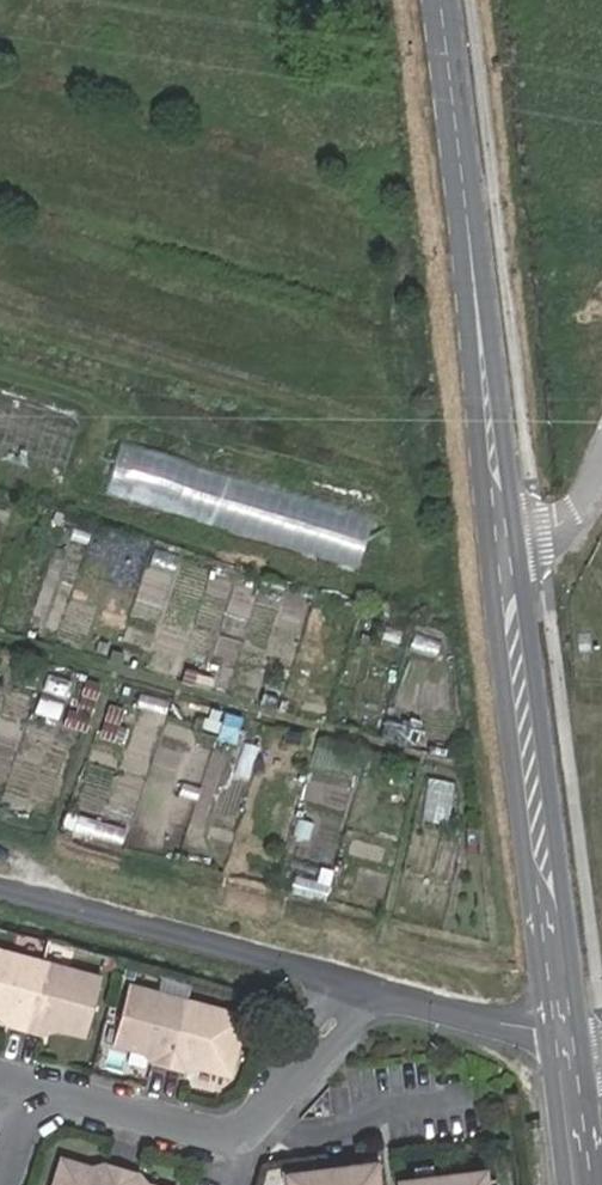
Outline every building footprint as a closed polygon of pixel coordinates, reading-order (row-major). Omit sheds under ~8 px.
[(66,472),(82,414),(0,392),(0,454),(66,472)] [(365,563),(377,510),(199,471),(187,523),(365,563)] [(416,633),(411,648),(436,656),(441,641),(416,633)] [(45,676),(38,715),(60,719),(67,680),(45,676)] [(91,733),(101,681),(78,676),(67,728),(91,733)] [(429,776),(420,819),(447,824),(456,781),(429,776)] [(295,873),(290,893),(325,902),(330,882),(295,873)] [(31,971),(0,963),(0,1036),(12,1039),(31,971)] [(87,986),(31,971),(12,1039),(33,1045),(36,1035),(71,1044),(87,986)] [(156,1078),(174,1010),(120,995),(104,1053),(134,1062),(131,1071),(156,1078)] [(235,1026),(174,1010),(156,1078),(178,1084),(180,1074),(219,1085),(235,1026)] [(113,1166),(98,1162),(95,1172),(58,1161),(50,1184),(108,1184),(113,1166)] [(113,1166),(108,1184),(140,1184),(137,1184),(140,1174),(113,1166)] [(362,1175),(334,1178),(334,1183),(313,1184),(363,1184),(362,1175)] [(467,1177),(384,1184),(468,1184),(467,1177)]
